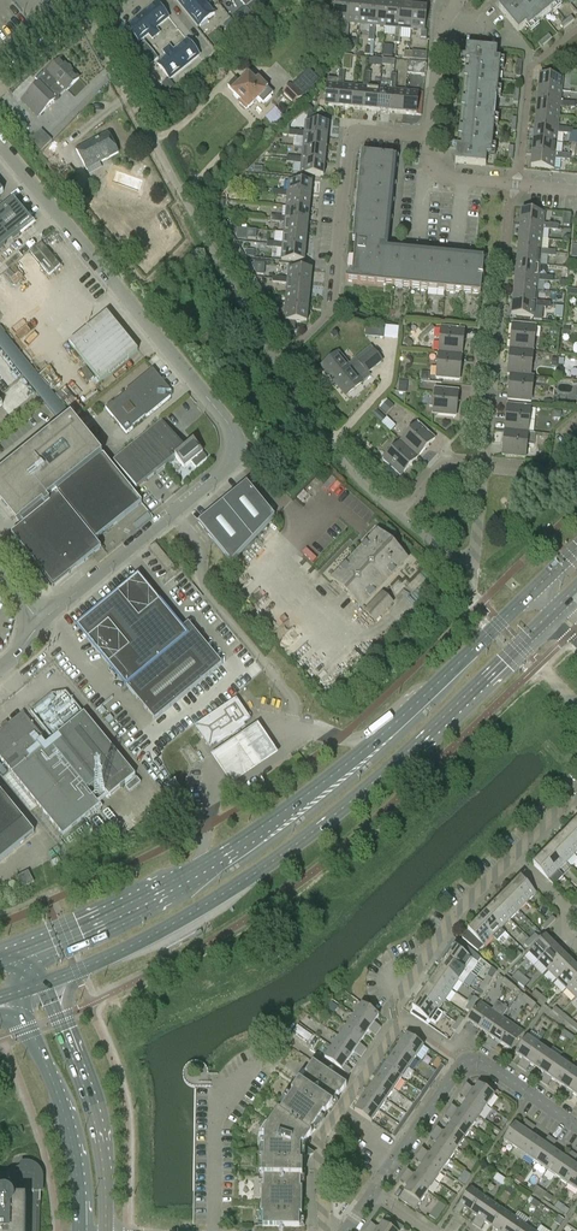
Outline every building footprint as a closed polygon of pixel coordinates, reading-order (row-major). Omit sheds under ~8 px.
[(200,26),(200,27),(215,14),(207,4),(212,1),(211,0),(178,0),(200,26)] [(349,0),(345,0),(335,0),(333,22),(344,23),(347,23),(349,0)] [(347,23),(344,23),(343,31),(349,31),(349,24),(359,25),(362,2),(349,0),(347,23)] [(529,23),(532,27),(544,17),(555,8),(565,0),(509,0),(499,9),(518,32),(529,23)] [(375,3),(362,2),(359,25),(370,26),(372,26),(375,3)] [(159,26),(169,18),(162,10),(156,3),(127,27),(139,42),(152,31),(156,36),(162,31),(159,26)] [(372,26),(370,26),(369,33),(374,34),(375,26),(385,27),(388,4),(375,3),(372,26)] [(400,6),(388,4),(385,27),(395,28),(398,29),(400,6)] [(398,29),(395,28),(395,36),(400,36),(401,29),(411,30),(413,7),(400,6),(398,29)] [(245,7),(232,18),(238,26),(252,14),(247,7),(246,8),(245,7)] [(427,8),(413,7),(411,30),(421,31),(421,38),(426,39),(427,31),(425,31),(427,8)] [(108,15),(102,19),(111,31),(117,26),(108,15)] [(566,21),(569,25),(574,21),(571,17),(566,21)] [(564,29),(569,25),(566,21),(560,26),(564,29)] [(543,40),(547,43),(552,39),(549,35),(543,40)] [(541,48),(547,43),(543,40),(538,44),(541,48)] [(170,80),(199,56),(187,41),(177,49),(173,44),(167,49),(171,54),(157,64),(170,80)] [(145,42),(136,50),(149,66),(158,59),(145,42)] [(494,123),(496,109),(497,94),(499,80),(500,65),(496,64),(497,50),(467,47),(466,51),(455,50),(454,65),(460,66),(466,66),(458,148),(457,148),(455,163),(486,166),(487,152),(492,153),(493,138),(494,123)] [(394,49),(384,48),(384,57),(393,58),(394,49)] [(409,51),(408,59),(411,60),(427,61),(427,53),(412,51),(412,52),(409,51)] [(382,60),(370,59),(369,66),(381,67),(382,60)] [(27,94),(20,101),(37,118),(44,111),(53,102),(56,99),(59,97),(66,90),(68,92),(80,79),(61,60),(57,65),(53,62),(41,73),(42,74),(36,80),(39,83),(27,94)] [(425,75),(426,63),(408,62),(407,74),(425,75)] [(540,76),(539,89),(562,91),(564,71),(550,69),(550,77),(540,76)] [(284,93),(295,104),(312,88),(309,85),(310,83),(302,75),(291,86),(284,93)] [(235,79),(228,87),(233,92),(241,101),(240,103),(246,109),(248,107),(249,108),(258,98),(263,104),(273,94),(263,84),(265,82),(261,79),(260,80),(258,79),(254,83),(249,77),(241,85),(235,79)] [(339,77),(339,79),(328,78),(325,107),(339,108),(341,85),(344,85),(344,78),(339,77)] [(169,80),(163,85),(168,91),(175,86),(169,80)] [(351,109),(364,110),(367,87),(369,88),(370,80),(365,80),(364,87),(354,86),(351,109)] [(377,112),(390,113),(392,90),(395,90),(396,83),(390,82),(390,90),(379,89),(377,112)] [(354,86),(344,85),(341,85),(339,108),(351,109),(354,86)] [(379,89),(369,88),(367,87),(364,110),(377,112),(379,89)] [(561,102),(562,91),(539,89),(537,102),(560,104),(560,107),(567,108),(568,102),(561,102)] [(405,91),(395,90),(392,90),(390,113),(403,114),(405,91)] [(419,92),(405,91),(403,114),(417,115),(419,92)] [(559,117),(560,107),(560,104),(537,102),(536,115),(559,117)] [(558,128),(559,117),(536,115),(535,128),(558,130),(558,133),(565,134),(566,128),(558,128)] [(305,121),(304,132),(304,135),(327,137),(328,124),(305,121)] [(280,132),(279,132),(289,134),(290,131),(289,124),(280,132)] [(557,143),(558,133),(558,130),(535,128),(533,141),(557,143)] [(326,150),(327,137),(304,135),(304,132),(297,131),(297,137),(304,138),(303,148),(326,150)] [(108,133),(76,150),(87,170),(118,153),(108,133)] [(36,136),(31,141),(41,151),(46,146),(36,136)] [(556,153),(557,143),(533,141),(532,154),(555,156),(555,159),(562,160),(563,154),(556,153)] [(325,163),(326,150),(303,148),(302,158),(302,161),(325,163)] [(362,154),(360,165),(363,165),(362,172),(395,175),(397,157),(364,154),(362,154)] [(554,170),(555,159),(555,156),(532,154),(531,168),(554,170)] [(294,163),(293,173),(300,173),(300,174),(323,177),(325,163),(302,161),(302,158),(295,157),(294,163)] [(360,172),(359,183),(361,183),(360,190),(394,193),(395,175),(362,172),(360,172)] [(289,181),(288,192),(288,194),(311,197),(312,183),(289,181)] [(358,189),(357,200),(359,200),(359,207),(392,210),(394,193),(360,190),(358,189)] [(309,210),(311,197),(288,194),(288,192),(280,191),(280,196),(287,197),(286,207),(309,210)] [(13,199),(0,210),(0,249),(32,222),(13,199)] [(308,222),(309,210),(286,207),(285,217),(285,220),(308,222)] [(356,207),(355,218),(358,218),(357,225),(390,228),(392,210),(359,207),(356,207)] [(522,211),(520,224),(543,227),(543,229),(551,230),(551,225),(544,224),(545,213),(522,211)] [(307,235),(308,222),(285,220),(285,217),(278,217),(277,222),(285,223),(284,233),(307,235)] [(542,240),(543,229),(543,227),(520,224),(519,237),(542,240)] [(346,282),(481,295),(484,262),(379,251),(380,245),(388,246),(390,228),(357,225),(352,273),(346,278),(346,282)] [(237,239),(247,239),(248,229),(237,228),(237,239)] [(275,232),(274,242),(276,243),(283,243),(283,246),(306,248),(307,235),(284,233),(275,232)] [(550,240),(542,240),(519,237),(518,250),(541,253),(541,255),(548,256),(549,251),(550,240)] [(31,253),(49,276),(61,266),(42,243),(31,253)] [(304,262),(305,248),(283,246),(283,243),(276,243),(275,248),(282,249),(281,260),(304,262)] [(540,266),(541,255),(541,253),(518,250),(517,263),(540,266)] [(150,271),(141,262),(135,268),(144,277),(150,271)] [(539,276),(540,266),(517,263),(515,276),(538,279),(538,281),(545,282),(546,276),(539,276)] [(288,281),(311,283),(312,270),(289,268),(288,278),(288,281)] [(537,291),(538,281),(538,279),(515,276),(514,289),(537,291)] [(309,296),(311,283),(288,281),(288,278),(280,278),(280,283),(287,284),(286,294),(309,296)] [(536,302),(537,291),(514,289),(513,302),(536,304),(536,307),(543,308),(544,302),(536,302)] [(308,309),(309,296),(286,294),(285,304),(285,307),(308,309)] [(513,302),(511,316),(535,318),(534,321),(542,322),(543,308),(536,307),(536,304),(513,302)] [(307,323),(308,309),(285,307),(285,304),(278,304),(277,309),(285,310),(284,320),(280,320),(280,327),(295,329),(295,322),(307,323)] [(69,344),(100,382),(138,351),(107,313),(69,344)] [(512,324),(510,349),(533,352),(536,326),(512,324)] [(441,327),(439,353),(462,355),(464,330),(441,327)] [(384,339),(384,330),(375,329),(374,338),(384,339)] [(408,339),(404,343),(409,348),(413,344),(408,339)] [(338,353),(322,366),(346,396),(362,383),(370,377),(367,373),(383,361),(373,349),(358,361),(356,358),(348,365),(338,353)] [(531,376),(533,352),(510,349),(507,375),(510,375),(531,377),(531,376)] [(460,381),(462,355),(439,353),(436,379),(460,381)] [(146,417),(154,411),(171,397),(171,392),(153,369),(125,392),(126,393),(113,404),(112,403),(105,408),(126,434),(133,428),(132,427),(146,416),(146,417)] [(429,373),(422,372),(421,380),(428,381),(429,373)] [(531,377),(510,375),(508,400),(531,403),(534,377),(531,376),(531,377)] [(400,380),(398,392),(406,393),(407,381),(400,380)] [(435,389),(433,415),(456,417),(459,391),(435,389)] [(388,401),(381,409),(385,413),(393,405),(388,401)] [(507,405),(505,431),(528,433),(531,407),(507,405)] [(7,505),(25,526),(52,505),(48,500),(103,456),(71,417),(0,474),(0,497),(7,505)] [(207,458),(194,441),(185,449),(162,420),(113,460),(136,489),(175,457),(184,468),(191,462),(196,468),(207,458)] [(418,423),(400,442),(418,458),(435,439),(418,423)] [(528,434),(528,433),(505,431),(502,456),(526,458),(527,446),(534,447),(535,434),(528,434)] [(396,480),(399,476),(400,477),(418,458),(400,442),(383,461),(389,466),(385,470),(396,480)] [(95,541),(142,503),(103,456),(48,500),(52,505),(92,554),(100,548),(95,541)] [(253,540),(275,517),(247,483),(223,503),(253,540)] [(231,563),(253,540),(223,503),(198,523),(231,563)] [(92,554),(52,505),(25,526),(14,535),(21,544),(20,547),(23,547),(44,573),(44,576),(47,577),(54,585),(92,554)] [(405,559),(378,534),(362,551),(333,581),(360,606),(405,559)] [(168,573),(174,567),(155,544),(149,550),(168,573)] [(160,602),(138,576),(118,593),(120,596),(85,625),(93,635),(88,639),(155,720),(222,664),(189,623),(177,633),(155,606),(160,602)] [(391,603),(382,594),(366,612),(374,620),(391,603)] [(210,748),(251,720),(237,699),(196,727),(210,748)] [(0,731),(0,756),(13,772),(11,773),(63,835),(100,805),(87,789),(96,781),(58,735),(48,743),(23,712),(0,731)] [(84,713),(58,735),(96,781),(109,797),(135,776),(84,713)] [(258,728),(210,761),(219,773),(231,790),(278,757),(267,740),(258,728)] [(141,783),(137,778),(126,787),(130,792),(141,783)] [(34,833),(0,791),(0,861),(34,833)] [(576,821),(568,830),(576,839),(576,821)] [(576,852),(576,839),(568,830),(559,839),(575,854),(576,852)] [(567,863),(575,854),(559,839),(551,847),(567,863)] [(567,863),(551,847),(542,856),(558,872),(567,863)] [(563,877),(558,872),(542,856),(533,865),(554,886),(563,877)] [(58,859),(51,863),(54,869),(62,865),(58,859)] [(28,871),(16,878),(22,889),(34,883),(28,871)] [(536,894),(520,878),(511,887),(527,903),(536,894)] [(527,903),(511,887),(503,896),(519,911),(527,903)] [(510,920),(519,911),(503,896),(494,905),(510,920)] [(501,929),(510,920),(494,905),(486,913),(501,929)] [(486,913),(477,922),(493,938),(497,942),(506,933),(501,929),(486,913)] [(547,922),(551,926),(556,920),(552,916),(547,922)] [(478,952),(493,938),(477,922),(468,931),(469,932),(462,939),(478,952)] [(548,929),(551,926),(547,922),(541,928),(545,931),(548,929)] [(529,939),(533,943),(539,938),(535,934),(529,939)] [(539,962),(555,946),(545,936),(529,952),(539,962)] [(528,949),(533,943),(529,939),(524,945),(528,949)] [(455,947),(447,958),(470,974),(478,963),(481,959),(476,955),(460,941),(456,948),(455,947)] [(555,946),(539,962),(548,971),(564,955),(555,946)] [(518,952),(512,957),(516,961),(521,955),(518,952)] [(564,955),(548,971),(557,980),(573,964),(564,955)] [(511,966),(516,961),(512,957),(507,963),(511,966)] [(440,968),(459,981),(463,984),(470,974),(447,958),(440,968)] [(557,980),(566,989),(576,979),(576,968),(573,964),(557,980)] [(452,991),(459,981),(440,968),(434,978),(452,991)] [(512,979),(518,984),(524,977),(518,972),(512,979)] [(483,982),(488,986),(492,979),(487,976),(483,982)] [(530,981),(524,977),(518,984),(524,988),(530,981)] [(445,1001),(452,991),(434,978),(427,988),(445,1001)] [(510,984),(504,979),(501,983),(507,988),(510,984)] [(566,989),(576,998),(576,997),(576,979),(566,989)] [(478,988),(476,992),(481,996),(483,992),(488,986),(483,982),(479,989),(478,988)] [(516,989),(510,984),(507,988),(513,993),(516,989)] [(438,1011),(445,1001),(427,988),(420,998),(438,1011)] [(532,995),(538,1000),(541,996),(535,991),(532,995)] [(521,999),(527,1004),(530,1000),(524,995),(521,999)] [(469,1003),(474,1006),(478,1000),(474,996),(469,1003)] [(547,1001),(541,996),(538,1000),(544,1005),(547,1001)] [(414,1010),(411,1014),(413,1015),(428,1025),(431,1021),(435,1025),(442,1014),(438,1011),(420,998),(412,1009),(414,1010)] [(530,1000),(527,1004),(533,1009),(536,1005),(530,1000)] [(492,1010),(479,1029),(490,1036),(502,1018),(508,1010),(497,1002),(492,1010)] [(470,1012),(474,1006),(469,1003),(465,1009),(470,1012)] [(479,1029),(492,1010),(481,1003),(468,1021),(479,1029)] [(354,1015),(378,1032),(381,1028),(374,1023),(379,1016),(362,1004),(354,1015)] [(555,1008),(552,1012),(558,1017),(561,1013),(555,1008)] [(567,1018),(561,1013),(558,1017),(564,1021),(567,1018)] [(347,1026),(364,1038),(368,1031),(375,1036),(378,1032),(354,1015),(347,1026)] [(456,1023),(460,1026),(464,1020),(460,1017),(456,1023)] [(502,1018),(490,1036),(500,1044),(513,1025),(502,1018)] [(456,1032),(460,1026),(456,1023),(451,1029),(456,1032)] [(513,1025),(500,1044),(511,1051),(524,1033),(513,1025)] [(298,1026),(293,1032),(308,1043),(312,1036),(298,1026)] [(340,1037),(364,1053),(366,1049),(359,1044),(364,1038),(347,1026),(340,1037)] [(572,1041),(575,1037),(564,1030),(561,1034),(572,1041)] [(542,1039),(546,1034),(541,1031),(537,1036),(541,1039),(542,1039)] [(399,1046),(416,1057),(424,1046),(407,1035),(399,1046)] [(333,1048),(349,1059),(354,1053),(361,1057),(364,1053),(340,1037),(333,1048)] [(518,1066),(522,1069),(538,1045),(527,1037),(515,1054),(523,1059),(518,1066)] [(538,1045),(522,1069),(526,1071),(531,1065),(537,1069),(549,1052),(538,1045)] [(399,1046),(392,1057),(409,1068),(416,1057),(399,1046)] [(349,1075),(352,1071),(345,1066),(349,1059),(333,1048),(325,1059),(349,1075)] [(560,1060),(549,1052),(537,1069),(544,1074),(539,1081),(543,1083),(560,1060)] [(409,1068),(392,1057),(384,1067),(401,1079),(409,1068)] [(570,1067),(560,1060),(543,1083),(547,1086),(552,1079),(559,1084),(570,1067)] [(306,1149),(313,1154),(314,1153),(303,1146),(314,1130),(315,1131),(321,1123),(320,1121),(342,1089),(343,1091),(346,1087),(347,1086),(313,1063),(305,1074),(307,1075),(294,1094),(292,1093),(277,1115),(279,1116),(265,1136),(262,1136),(262,1165),(264,1165),(264,1188),(261,1188),(261,1215),(263,1215),(263,1227),(299,1227),(300,1215),(302,1215),(302,1189),(300,1189),(300,1156),(303,1156),(303,1153),(304,1153),(306,1149)] [(441,1064),(436,1071),(440,1074),(445,1067),(441,1064)] [(377,1078),(394,1090),(401,1079),(384,1067),(377,1078)] [(559,1084),(565,1088),(561,1095),(565,1098),(576,1080),(576,1072),(570,1067),(559,1084)] [(431,1078),(435,1081),(440,1074),(436,1071),(431,1078)] [(370,1089),(387,1100),(394,1090),(377,1078),(370,1089)] [(565,1098),(569,1101),(574,1094),(576,1096),(576,1080),(565,1098)] [(475,1090),(467,1085),(463,1090),(487,1106),(495,1095),(487,1090),(479,1084),(475,1090)] [(421,1093),(425,1095),(430,1089),(426,1086),(421,1093)] [(362,1099),(379,1111),(387,1100),(370,1089),(362,1099)] [(480,1117),(487,1106),(463,1090),(460,1095),(467,1101),(464,1106),(480,1117)] [(417,1100),(421,1102),(425,1095),(421,1093),(417,1100)] [(362,1099),(355,1111),(371,1122),(379,1111),(362,1099)] [(460,1111),(452,1106),(448,1111),(472,1128),(480,1117),(464,1106),(460,1111)] [(411,1107),(407,1114),(411,1117),(415,1110),(411,1107)] [(465,1138),(472,1128),(448,1111),(445,1117),(453,1122),(449,1127),(465,1138)] [(402,1121),(406,1124),(411,1117),(407,1114),(402,1121)] [(522,1129),(515,1124),(509,1132),(504,1141),(515,1149),(531,1124),(527,1122),(522,1129)] [(531,1124),(515,1149),(525,1156),(537,1139),(530,1134),(535,1128),(531,1124)] [(445,1133),(437,1128),(433,1133),(457,1149),(465,1138),(449,1127),(445,1133)] [(396,1139),(400,1132),(396,1129),(392,1136),(396,1139)] [(450,1160),(457,1149),(433,1133),(430,1139),(438,1144),(434,1149),(450,1160)] [(537,1139),(525,1156),(536,1163),(553,1140),(548,1137),(544,1144),(537,1139)] [(553,1140),(536,1163),(547,1171),(558,1154),(552,1149),(556,1142),(553,1140)] [(443,1171),(450,1160),(434,1149),(430,1155),(422,1149),(419,1154),(443,1171)] [(558,1154),(547,1171),(558,1178),(574,1154),(570,1151),(565,1158),(558,1154)] [(419,1154),(415,1160),(423,1165),(419,1170),(435,1181),(443,1171),(419,1154)] [(558,1178),(568,1185),(576,1173),(576,1167),(573,1164),(576,1158),(576,1157),(574,1154),(558,1178)] [(37,1202),(40,1202),(41,1180),(41,1179),(41,1178),(40,1176),(40,1175),(40,1174),(39,1173),(38,1172),(38,1171),(37,1170),(36,1169),(35,1168),(34,1167),(33,1167),(32,1166),(30,1166),(29,1165),(28,1165),(26,1165),(25,1165),(24,1165),(23,1166),(21,1166),(20,1167),(0,1176),(0,1230),(37,1230),(37,1202)] [(428,1192),(435,1181),(419,1170),(416,1175),(408,1169),(404,1176),(428,1192)] [(568,1185),(576,1191),(576,1173),(568,1185)] [(404,1176),(400,1181),(408,1187),(404,1192),(399,1199),(416,1210),(421,1203),(420,1203),(428,1192),(404,1176)] [(521,1184),(524,1180),(519,1176),(515,1181),(521,1184)] [(537,1186),(532,1192),(543,1200),(543,1199),(547,1194),(547,1193),(537,1186)] [(510,1196),(514,1191),(509,1187),(505,1192),(510,1196)] [(471,1188),(455,1211),(459,1215),(464,1208),(471,1212),(482,1195),(471,1188)] [(547,1194),(543,1199),(549,1203),(553,1198),(547,1194)] [(482,1195),(471,1212),(477,1217),(473,1224),(477,1227),(493,1203),(482,1195)] [(438,1201),(429,1217),(436,1221),(445,1205),(438,1201)] [(557,1202),(554,1207),(566,1215),(569,1210),(557,1202)] [(493,1203),(477,1227),(481,1229),(486,1223),(492,1227),(504,1210),(493,1203)] [(492,1227),(498,1230),(505,1230),(514,1218),(504,1210),(492,1227)] [(559,1216),(555,1223),(560,1227),(565,1220),(559,1216)] [(371,1230),(402,1230),(404,1228),(387,1217),(381,1225),(382,1225),(379,1229),(371,1223),(367,1229),(371,1230)] [(505,1230),(521,1230),(525,1225),(514,1218),(505,1230)]
